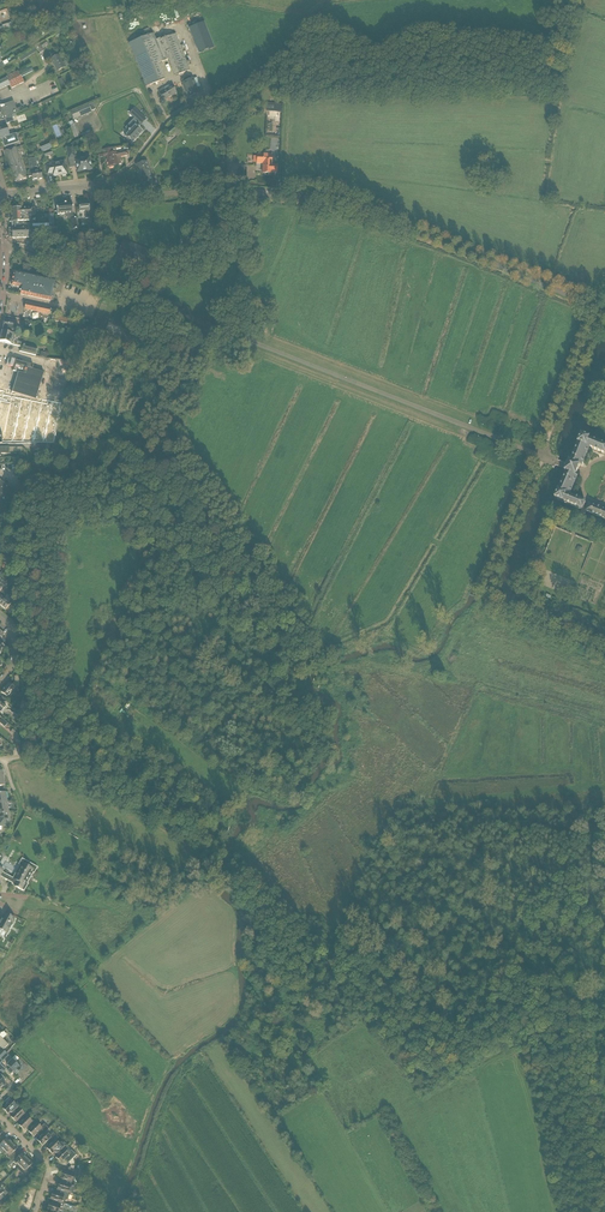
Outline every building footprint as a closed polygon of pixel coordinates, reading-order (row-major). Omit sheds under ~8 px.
[(204,23),(189,29),(198,54),(214,47),(204,23)] [(10,28),(9,24),(0,26),(0,37),(3,36),(1,30),(10,28)] [(156,41),(141,47),(138,39),(129,43),(146,87),(164,80),(158,64),(168,60),(175,76),(190,70),(175,34),(160,40),(160,39),(156,40),(156,41)] [(21,62),(37,52),(34,48),(19,58),(21,62)] [(57,71),(63,69),(66,67),(63,62),(62,63),(58,55),(55,57),(54,53),(53,54),(48,57),(49,60),(51,59),(54,65),(55,66),(57,71)] [(23,82),(21,77),(33,71),(30,66),(18,72),(0,81),(0,89),(10,85),(12,88),(23,82)] [(190,77),(181,80),(183,83),(182,83),(185,90),(186,89),(189,97),(198,93),(196,88),(200,87),(197,78),(193,79),(191,79),(190,77)] [(163,89),(158,92),(164,100),(172,95),(172,96),(176,93),(172,86),(164,91),(163,89)] [(18,113),(23,111),(21,108),(16,109),(13,101),(0,106),(0,122),(5,120),(12,117),(11,116),(16,114),(18,113)] [(74,119),(91,112),(88,105),(71,113),(74,119)] [(135,125),(125,136),(132,143),(143,131),(137,126),(140,123),(137,120),(141,115),(134,108),(129,114),(134,118),(131,122),(135,125)] [(83,132),(99,125),(93,112),(77,119),(83,132)] [(80,136),(74,120),(69,122),(67,117),(66,117),(75,138),(80,136)] [(6,126),(4,127),(3,123),(6,122),(5,120),(0,122),(0,139),(2,138),(5,147),(10,146),(19,143),(16,134),(9,136),(6,126)] [(178,128),(175,125),(166,133),(169,136),(178,128)] [(42,153),(52,148),(49,142),(39,146),(42,153)] [(69,159),(75,158),(73,146),(66,147),(69,159)] [(128,155),(127,151),(116,153),(116,152),(115,147),(111,148),(105,149),(104,149),(103,150),(100,151),(98,152),(97,153),(96,155),(105,153),(106,155),(107,154),(109,167),(116,166),(116,165),(118,164),(121,164),(121,163),(122,162),(122,161),(122,159),(121,158),(120,158),(120,157),(128,155)] [(26,178),(25,173),(16,148),(4,151),(14,182),(26,178)] [(257,163),(257,164),(263,164),(263,174),(271,174),(271,172),(277,172),(277,166),(271,165),(272,156),(258,155),(258,156),(257,163)] [(36,158),(32,159),(31,157),(29,158),(29,159),(28,159),(29,168),(30,171),(28,171),(29,177),(33,177),(33,180),(34,180),(34,181),(37,180),(37,179),(42,179),(41,171),(39,171),(38,167),(37,167),(36,158)] [(91,169),(92,169),(89,157),(75,160),(77,172),(83,171),(83,170),(86,170),(87,170),(88,171),(91,170),(91,169)] [(66,174),(67,174),(64,161),(50,164),(51,165),(46,166),(47,175),(52,174),(53,177),(58,176),(58,175),(61,174),(61,175),(62,175),(63,176),(65,175),(66,174)] [(136,165),(140,177),(151,174),(147,161),(136,165)] [(181,183),(188,181),(186,171),(179,172),(179,177),(181,183)] [(153,182),(151,174),(140,177),(144,190),(157,185),(156,181),(153,182)] [(89,211),(89,208),(89,202),(79,203),(80,211),(85,211),(85,219),(90,218),(89,211)] [(73,213),(72,204),(67,204),(63,204),(63,205),(56,205),(57,215),(73,213)] [(29,224),(29,215),(24,215),(23,214),(20,214),(20,213),(16,213),(11,213),(12,228),(29,228),(29,224)] [(52,214),(49,214),(49,224),(44,224),(44,229),(48,229),(48,231),(53,231),(52,214)] [(32,231),(33,231),(40,231),(40,227),(35,227),(29,228),(28,228),(12,228),(12,238),(32,238),(32,233),(32,231)] [(50,301),(55,280),(14,271),(11,286),(12,286),(22,288),(20,295),(50,301)] [(9,301),(6,313),(18,316),(21,304),(9,301)] [(24,309),(49,315),(51,308),(26,303),(24,309)] [(2,331),(8,331),(15,331),(31,335),(32,331),(20,328),(17,327),(17,329),(14,328),(15,321),(4,320),(2,331)] [(107,329),(118,332),(119,325),(108,322),(107,329)] [(19,336),(8,333),(2,332),(0,340),(0,342),(21,347),(20,351),(36,355),(38,349),(21,345),(22,343),(17,342),(19,336)] [(2,433),(2,441),(54,442),(62,403),(48,400),(42,399),(41,402),(3,394),(4,390),(0,389),(0,433),(2,433)] [(589,438),(581,435),(578,443),(570,461),(569,461),(568,464),(567,464),(567,463),(567,464),(566,466),(565,467),(565,468),(565,469),(565,468),(566,468),(564,471),(565,472),(566,472),(565,474),(558,490),(555,498),(563,502),(563,501),(582,509),(585,502),(569,495),(577,477),(575,476),(576,473),(577,473),(577,472),(577,471),(578,469),(579,468),(578,468),(580,465),(582,466),(589,447),(604,454),(604,445),(589,438)] [(16,491),(5,484),(0,481),(0,480),(0,516),(16,491)] [(589,503),(586,511),(604,520),(604,510),(589,503)] [(4,599),(7,594),(7,588),(5,586),(3,588),(2,589),(0,592),(0,605),(6,610),(10,604),(4,599)] [(1,692),(6,696),(7,697),(15,688),(14,688),(15,687),(19,687),(19,676),(15,676),(14,677),(15,683),(14,684),(13,684),(12,686),(9,683),(1,692)] [(12,707),(8,703),(5,706),(0,702),(0,712),(1,713),(3,715),(6,711),(9,710),(13,713),(14,713),(20,719),(20,713),(17,710),(12,707)] [(3,719),(0,717),(0,724),(5,728),(8,723),(3,719)] [(20,741),(20,735),(21,734),(14,728),(11,732),(16,737),(16,741),(20,741)] [(7,802),(0,803),(0,813),(9,812),(7,802)] [(0,820),(0,823),(9,829),(11,827),(9,812),(0,813),(0,820)] [(9,829),(0,823),(0,833),(7,832),(9,829)] [(26,882),(32,872),(34,873),(38,867),(22,859),(19,864),(22,866),(15,879),(2,871),(3,870),(0,868),(0,876),(18,886),(17,887),(24,891),(28,884),(26,882)] [(6,933),(8,929),(9,929),(12,925),(11,924),(14,919),(7,915),(6,916),(5,915),(3,919),(3,920),(0,919),(0,930),(6,933)] [(3,1049),(8,1044),(0,1036),(0,1046),(3,1049)] [(9,1056),(6,1053),(2,1057),(0,1058),(0,1059),(0,1062),(1,1063),(9,1056)] [(12,1059),(6,1065),(10,1068),(7,1071),(10,1074),(13,1071),(16,1074),(22,1069),(18,1066),(19,1065),(16,1062),(15,1063),(12,1059)] [(13,1114),(20,1107),(18,1104),(16,1105),(9,1097),(4,1102),(7,1104),(3,1108),(8,1114),(10,1112),(13,1114)] [(18,1120),(21,1122),(28,1115),(25,1112),(24,1113),(19,1109),(21,1107),(20,1107),(13,1114),(10,1117),(16,1122),(18,1120)] [(26,1128),(29,1130),(36,1123),(33,1120),(32,1122),(27,1116),(28,1115),(21,1122),(18,1125),(24,1130),(26,1128)] [(37,1123),(36,1123),(29,1130),(28,1131),(34,1137),(37,1133),(41,1137),(49,1128),(45,1124),(41,1127),(37,1123)] [(49,1128),(41,1137),(37,1140),(42,1146),(46,1142),(49,1146),(58,1137),(53,1133),(50,1136),(46,1132),(49,1129),(49,1128)] [(3,1137),(0,1140),(0,1147),(4,1151),(13,1143),(8,1138),(5,1140),(3,1137)] [(58,1138),(58,1137),(49,1146),(47,1148),(52,1154),(56,1150),(59,1154),(67,1145),(63,1141),(60,1144),(56,1140),(58,1138)] [(8,1158),(10,1160),(18,1153),(15,1150),(18,1148),(13,1143),(4,1151),(9,1156),(8,1158)] [(67,1145),(59,1154),(55,1157),(61,1163),(65,1159),(68,1163),(77,1155),(72,1150),(69,1153),(65,1149),(68,1146),(67,1145)] [(19,1166),(28,1158),(23,1153),(20,1155),(18,1153),(10,1160),(13,1163),(14,1162),(19,1166)] [(33,1163),(28,1158),(19,1166),(19,1167),(17,1169),(26,1178),(30,1174),(29,1174),(34,1169),(30,1166),(33,1163)] [(64,1180),(72,1182),(74,1177),(78,1178),(80,1171),(69,1168),(68,1173),(63,1171),(61,1178),(64,1180)] [(74,1182),(72,1182),(64,1180),(63,1183),(59,1182),(57,1190),(69,1193),(71,1186),(72,1187),(74,1182)] [(50,1199),(54,1200),(62,1203),(64,1198),(68,1199),(70,1193),(69,1193),(57,1190),(56,1193),(53,1192),(50,1199)] [(47,1211),(49,1211),(59,1211),(61,1207),(63,1208),(63,1207),(64,1203),(62,1203),(54,1200),(53,1202),(53,1204),(49,1203),(47,1211)]
